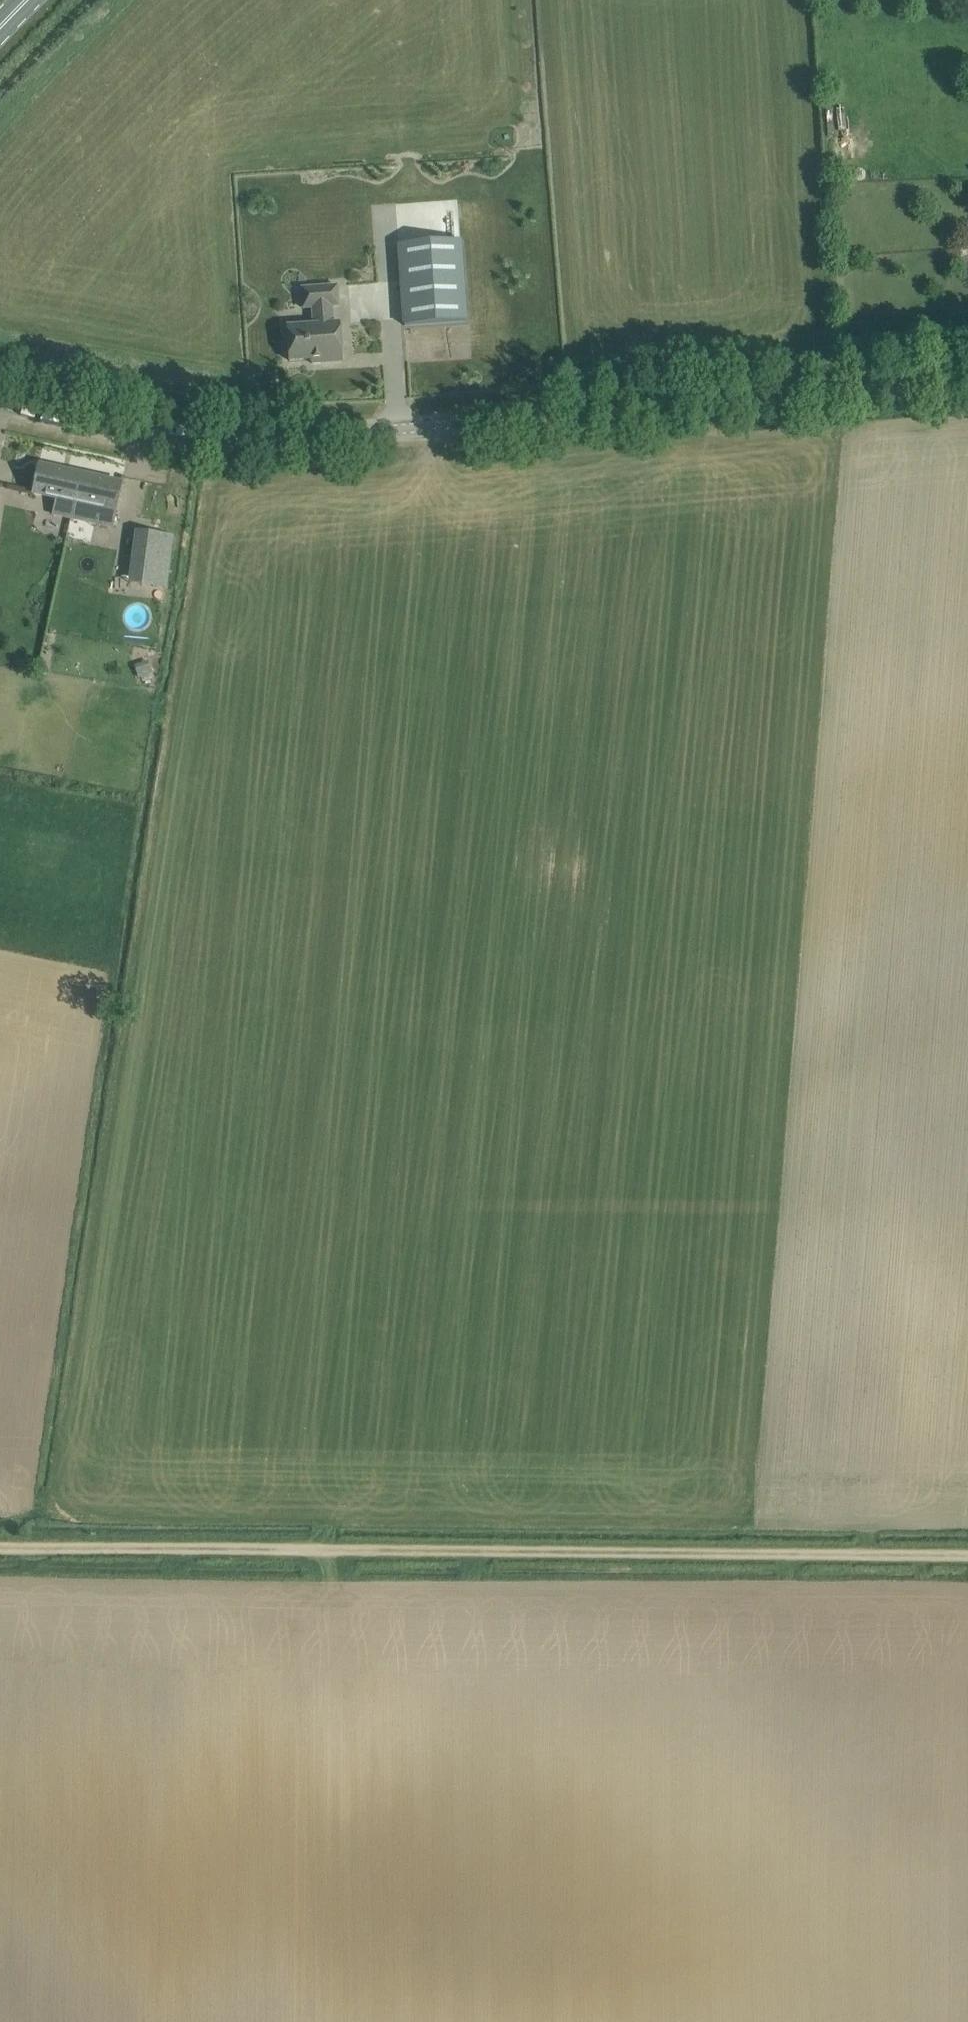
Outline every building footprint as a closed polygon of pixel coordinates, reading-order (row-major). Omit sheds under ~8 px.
[(460,239),(399,244),(405,326),(466,321),(460,239)] [(342,361),(341,341),(339,322),(333,323),(332,306),(338,306),(337,286),(302,288),(303,308),(312,307),(314,324),(287,326),(289,361),(321,358),(322,363),(342,361)] [(122,483),(39,465),(33,493),(56,498),(53,514),(113,527),(122,483)] [(172,536),(137,532),(133,557),(169,561),(172,536)]
